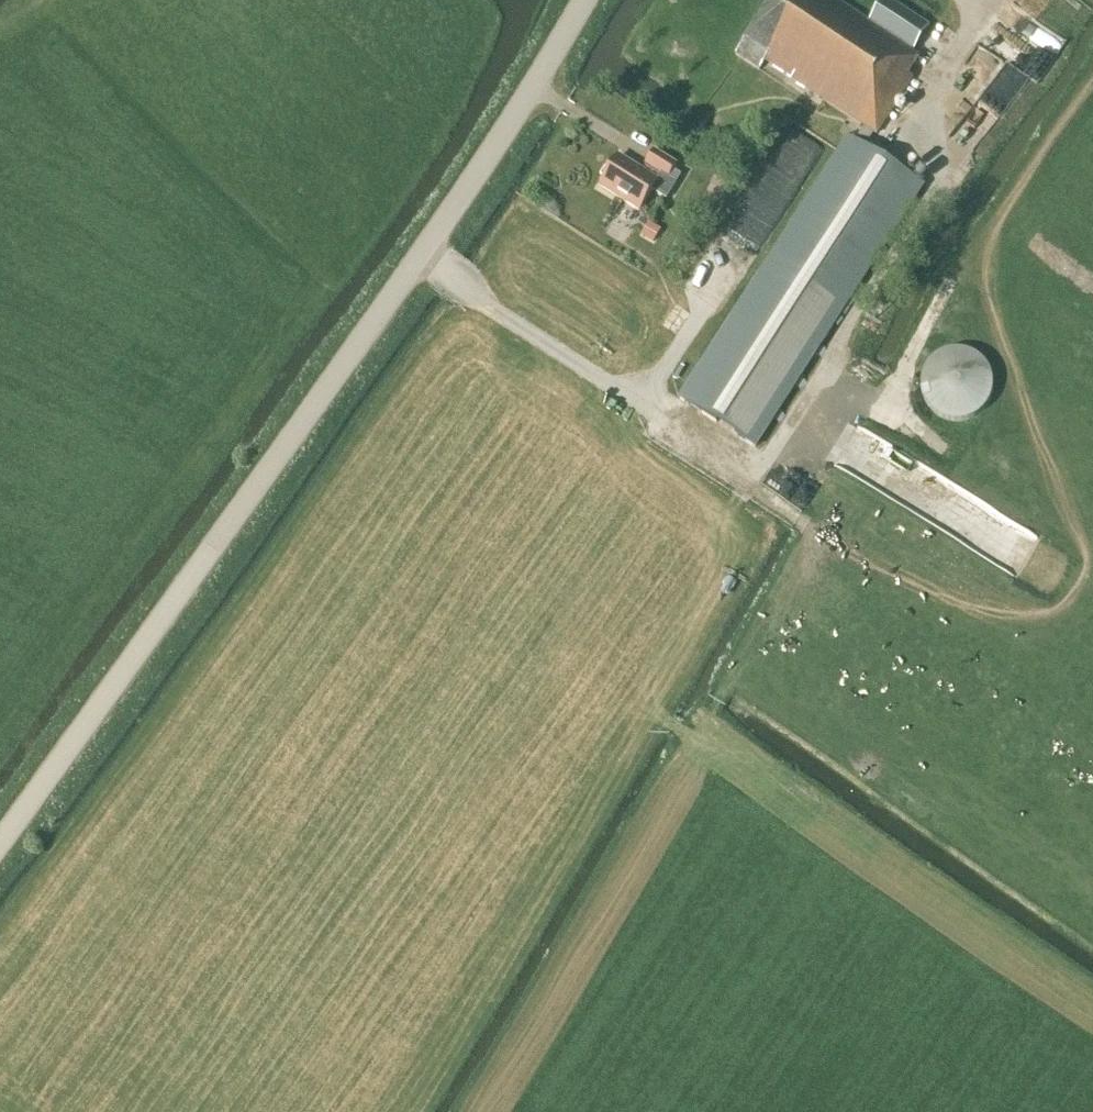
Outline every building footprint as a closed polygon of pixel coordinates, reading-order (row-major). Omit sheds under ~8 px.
[(680,400),(753,447),(922,186),(864,148),(873,133),(875,135),(912,78),(908,76),(919,56),(912,52),(928,28),(885,0),(884,0),(869,24),(833,0),(769,0),(755,21),(756,22),(743,41),(744,42),(735,55),(759,71),(766,60),(770,63),(769,66),(864,128),(855,142),(849,138),(680,400)] [(774,143),(751,187),(789,206),(820,144),(788,128),(779,146),(774,143)] [(643,172),(618,157),(599,187),(639,212),(651,193),(665,201),(681,177),(672,172),(676,166),(654,152),(645,166),(646,166),(643,172)] [(649,223),(642,236),(653,243),(661,230),(649,223)] [(920,389),(921,396),(923,402),(927,408),(932,413),(937,417),(943,420),(950,422),(956,423),(963,422),(969,421),(974,418),(979,415),(983,411),(987,406),(990,399),(992,392),(992,383),(990,376),(988,370),(983,363),(978,358),(972,354),(965,352),(958,351),(950,351),(942,354),(936,358),(930,363),(925,368),(923,374),(921,382),(920,389)] [(961,522),(955,535),(965,540),(972,525),(980,529),(991,504),(963,491),(951,517),(961,522)] [(1027,563),(1038,530),(1001,517),(990,550),(1027,563)]
